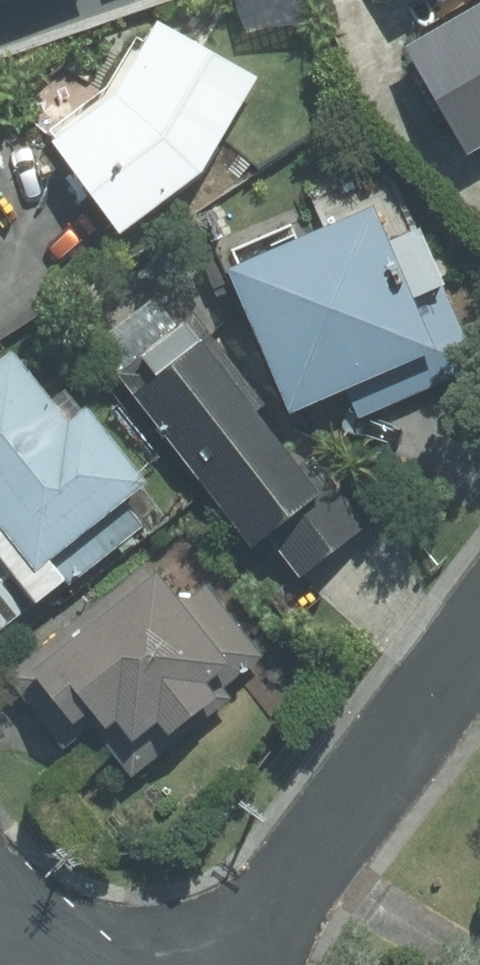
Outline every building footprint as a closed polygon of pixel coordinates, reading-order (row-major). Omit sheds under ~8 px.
[(409,41),(479,157),(479,156),(479,0),(478,0),(409,41)] [(258,79),(150,19),(117,94),(53,142),(129,234),(221,161),(258,79)] [(438,356),(369,205),(229,270),(298,421),(438,356)] [(370,527),(195,316),(114,382),(248,559),(270,541),(304,581),(370,527)] [(18,353),(0,367),(0,529),(4,534),(35,572),(49,560),(146,482),(81,402),(67,414),(18,353)] [(179,607),(145,564),(1,679),(65,760),(99,733),(130,772),(266,664),(205,587),(179,607)]
